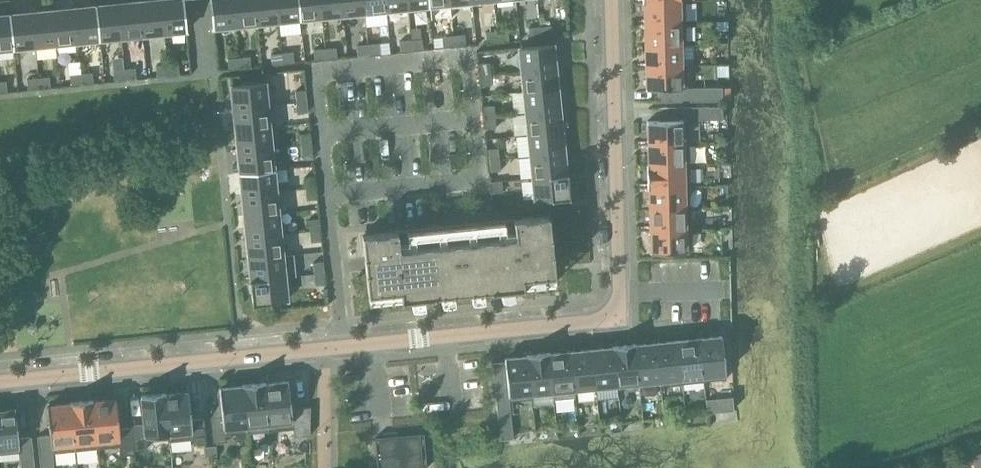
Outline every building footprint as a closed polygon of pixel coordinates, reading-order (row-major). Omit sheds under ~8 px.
[(161,0),(148,0),(139,1),(142,34),(164,32),(161,0)] [(164,32),(186,30),(183,0),(161,0),(164,32)] [(236,25),(233,0),(210,0),(213,28),(236,25)] [(257,23),(255,0),(233,0),(236,25),(257,23)] [(279,21),(277,0),(255,0),(257,23),(279,21)] [(279,21),(300,19),(300,20),(301,20),(298,0),(277,0),(279,21)] [(322,17),(320,0),(298,0),(301,20),(301,19),(322,17)] [(343,15),(342,0),(320,0),(322,17),(343,15)] [(365,12),(363,0),(342,0),(343,15),(365,12)] [(386,10),(385,0),(363,0),(365,12),(386,10)] [(408,8),(407,0),(385,0),(386,10),(408,8)] [(139,1),(117,3),(121,37),(142,34),(139,1)] [(644,3),(645,23),(685,22),(684,1),(643,2),(643,3),(644,3)] [(121,37),(117,3),(97,5),(97,4),(96,4),(100,40),(100,39),(121,37)] [(95,5),(74,7),(78,41),(99,39),(99,40),(100,40),(96,4),(95,5)] [(78,41),(74,7),(53,10),(56,43),(78,41)] [(56,43),(53,10),(31,12),(35,46),(56,43)] [(35,46),(31,12),(11,14),(11,13),(10,13),(14,49),(15,49),(14,48),(35,46)] [(0,15),(0,49),(13,48),(13,49),(14,49),(10,13),(9,13),(9,14),(0,15)] [(686,44),(685,22),(645,23),(645,45),(686,44)] [(540,26),(541,36),(552,35),(551,25),(540,26)] [(541,36),(540,26),(528,27),(529,37),(541,36)] [(498,40),(509,39),(508,30),(497,31),(498,40)] [(487,41),(498,40),(497,31),(486,32),(487,41)] [(455,45),(466,44),(465,34),(454,35),(455,45)] [(443,46),(455,45),(454,35),(442,36),(443,46)] [(412,49),(423,48),(422,38),(411,40),(412,49)] [(400,50),(412,49),(411,40),(399,41),(400,50)] [(369,54),(380,52),(379,43),(368,44),(369,54)] [(358,55),(369,54),(368,44),(357,45),(358,55)] [(519,47),(521,69),(555,65),(553,44),(519,47)] [(645,45),(646,67),(672,66),(680,66),(686,66),(686,64),(681,64),(681,45),(686,45),(686,44),(645,45)] [(326,58),(337,57),(336,47),(325,48),(326,58)] [(315,59),(326,58),(325,48),(314,49),(315,59)] [(283,62),(294,61),(293,52),(282,53),(283,62)] [(272,63),(283,62),(282,53),(271,54),(272,63)] [(240,67),(251,66),(250,56),(239,57),(240,67)] [(229,68),(240,67),(239,57),(228,58),(229,68)] [(480,63),(481,74),(491,73),(489,62),(480,63)] [(178,63),(167,64),(168,74),(179,73),(178,63)] [(157,75),(168,74),(167,64),(156,65),(157,75)] [(521,69),(523,90),(558,87),(555,65),(521,69)] [(687,88),(686,66),(680,66),(672,66),(646,67),(646,89),(659,89),(659,102),(673,101),(673,88),(681,88),(687,88)] [(125,79),(137,77),(135,68),(124,69),(125,79)] [(114,80),(125,79),(124,69),(113,70),(114,80)] [(82,83),(94,82),(93,72),(81,73),(82,83)] [(71,84),(82,83),(81,73),(70,74),(71,84)] [(492,85),(491,73),(481,74),(482,86),(492,85)] [(39,87),(50,86),(49,76),(38,77),(39,87)] [(28,88),(39,87),(38,77),(27,79),(28,88)] [(265,82),(231,86),(233,108),(268,105),(265,82)] [(523,90),(526,112),(560,108),(558,87),(523,90)] [(697,88),(698,101),(706,100),(705,87),(697,88)] [(713,87),(705,87),(706,100),(714,100),(713,87)] [(722,87),(713,87),(714,100),(722,100),(722,87)] [(681,101),(681,88),(673,88),(673,101),(681,101)] [(687,88),(681,88),(681,101),(689,101),(689,88),(687,88)] [(697,88),(689,88),(689,101),(698,101),(697,88)] [(295,91),(297,102),(305,101),(304,90),(295,91)] [(305,101),(297,102),(298,113),(307,112),(305,101)] [(270,126),(268,105),(233,108),(236,130),(270,126)] [(484,106),(485,117),(495,116),(494,105),(484,106)] [(698,106),(690,107),(690,120),(698,119),(698,106)] [(698,106),(698,119),(706,119),(706,106),(698,106)] [(714,106),(706,106),(706,119),(714,119),(714,106)] [(722,106),(714,106),(714,119),(722,119),(722,106)] [(647,121),(648,144),(649,144),(688,143),(688,120),(682,120),(674,120),(674,107),(659,107),(659,120),(647,121)] [(674,120),(682,120),(682,107),(674,107),(674,120)] [(690,107),(682,107),(682,120),(688,120),(690,120),(690,107)] [(526,112),(528,133),(562,130),(560,108),(526,112)] [(496,127),(495,116),(485,117),(487,128),(496,127)] [(270,126),(236,130),(238,151),(272,148),(270,126)] [(528,133),(530,154),(564,151),(562,130),(528,133)] [(300,134),(301,145),(310,144),(309,133),(300,134)] [(689,164),(688,143),(649,144),(648,144),(648,164),(647,164),(647,165),(689,164)] [(301,145),(302,156),(311,155),(310,144),(301,145)] [(274,168),(272,148),(238,151),(240,172),(239,172),(239,173),(275,169),(275,168),(274,168)] [(489,149),(490,160),(499,159),(498,148),(489,149)] [(530,154),(532,176),(566,172),(566,165),(564,151),(530,154)] [(501,170),(499,159),(490,160),(491,171),(501,170)] [(647,165),(648,187),(689,186),(689,164),(647,165)] [(275,169),(239,173),(239,174),(240,173),(242,195),(276,191),(274,170),(275,170),(275,169)] [(566,172),(532,176),(535,200),(551,198),(551,199),(553,199),(569,197),(569,198),(570,197),(570,196),(567,174),(568,174),(568,172),(566,172)] [(304,177),(305,189),(314,188),(313,176),(304,177)] [(502,180),(492,181),(493,193),(503,192),(502,180)] [(690,207),(689,186),(648,187),(648,188),(649,188),(649,208),(690,207)] [(307,200),(315,199),(314,188),(305,189),(307,200)] [(279,213),(276,191),(242,195),(245,216),(279,213)] [(690,229),(690,207),(649,208),(650,230),(690,229)] [(279,213),(245,216),(247,237),(281,234),(279,213)] [(362,234),(369,299),(369,301),(371,301),(379,300),(380,300),(391,298),(391,299),(392,299),(392,298),(401,297),(401,298),(411,297),(411,298),(413,298),(413,297),(423,296),(423,297),(424,296),(434,295),(434,294),(441,293),(441,294),(442,294),(442,293),(452,292),(452,293),(454,293),(454,292),(471,290),(471,291),(472,291),(472,290),(482,289),(482,290),(483,289),(491,288),(491,289),(501,288),(501,289),(502,288),(512,287),(513,287),(524,286),(524,285),(532,284),(532,285),(534,284),(533,284),(544,283),(546,283),(554,282),(556,282),(556,280),(555,280),(549,215),(537,216),(535,216),(525,218),(525,217),(523,217),(523,218),(388,231),(386,231),(386,232),(376,233),(375,232),(374,232),(374,233),(362,234)] [(309,219),(310,231),(319,230),(318,219),(309,219)] [(690,229),(650,230),(651,252),(691,251),(690,229)] [(311,242),(320,241),(319,230),(310,231),(311,242)] [(283,255),(281,234),(247,237),(249,258),(283,255)] [(251,280),(285,276),(283,255),(249,258),(251,279),(251,280)] [(313,262),(314,273),(323,272),(322,261),(313,262)] [(315,285),(324,284),(323,272),(314,273),(315,285)] [(287,299),(285,276),(251,280),(251,279),(250,279),(250,280),(253,303),(252,303),(252,304),(256,304),(256,303),(270,302),(271,302),(271,301),(287,299)] [(699,338),(704,381),(726,378),(722,336),(718,336),(699,338)] [(699,338),(678,340),(682,383),(704,381),(699,338)] [(661,385),(682,383),(678,340),(656,342),(661,385)] [(660,385),(661,385),(656,342),(636,345),(636,343),(635,343),(639,383),(659,380),(660,385)] [(639,383),(635,343),(613,346),(617,385),(639,383)] [(612,347),(592,349),(596,387),(617,385),(613,346),(612,346),(612,347)] [(592,349),(571,351),(574,389),(596,387),(592,349)] [(553,391),(574,389),(571,351),(550,353),(550,352),(549,352),(553,391)] [(549,352),(527,354),(532,398),(533,398),(532,393),(553,391),(549,352)] [(509,401),(532,398),(527,354),(526,354),(526,356),(505,358),(505,362),(493,363),(493,372),(506,371),(507,379),(508,387),(509,396),(509,401)] [(493,372),(494,380),(507,379),(506,371),(493,372)] [(494,380),(495,389),(508,387),(507,379),(494,380)] [(264,383),(270,431),(293,428),(289,381),(266,383),(264,383)] [(266,383),(266,382),(242,384),(242,386),(243,386),(248,433),(270,431),(264,383),(266,383)] [(243,386),(242,386),(220,388),(222,416),(210,417),(213,442),(225,441),(225,435),(248,433),(243,386)] [(496,397),(509,396),(508,387),(495,389),(496,397)] [(170,439),(169,439),(169,441),(193,439),(194,444),(206,443),(204,418),(192,419),(189,391),(166,393),(165,394),(170,439)] [(132,427),(135,450),(147,449),(147,441),(169,439),(170,439),(165,394),(166,393),(166,392),(141,395),(144,424),(132,425),(132,427)] [(509,396),(496,397),(497,405),(510,404),(509,401),(509,396)] [(707,412),(733,410),(732,397),(706,399),(707,412)] [(135,454),(135,450),(132,427),(119,428),(116,398),(94,401),(92,401),(97,449),(120,446),(121,456),(135,454)] [(71,403),(76,451),(97,449),(92,401),(94,401),(93,400),(70,402),(70,403),(71,403)] [(50,435),(37,436),(39,451),(52,450),(53,453),(76,451),(71,403),(70,403),(47,405),(50,435)] [(511,412),(510,404),(497,405),(498,413),(511,412)] [(20,452),(20,446),(19,438),(16,409),(0,410),(0,454),(20,452)] [(499,422),(511,420),(511,412),(498,413),(499,422)] [(499,422),(499,430),(512,429),(511,420),(499,422)] [(513,437),(512,429),(499,430),(500,439),(513,437)] [(376,437),(375,437),(375,439),(377,467),(410,467),(419,467),(427,467),(424,434),(424,433),(423,433),(422,433),(376,437)] [(20,446),(33,445),(32,436),(19,438),(20,446)] [(20,452),(20,453),(33,452),(33,445),(20,446),(20,452)] [(217,455),(216,445),(204,446),(205,456),(217,455)] [(53,457),(53,453),(52,450),(39,451),(40,459),(53,457)] [(20,453),(21,461),(34,459),(33,452),(20,453)] [(53,457),(40,459),(41,466),(54,465),(53,457)] [(21,461),(22,467),(25,467),(35,467),(34,459),(21,461)]
